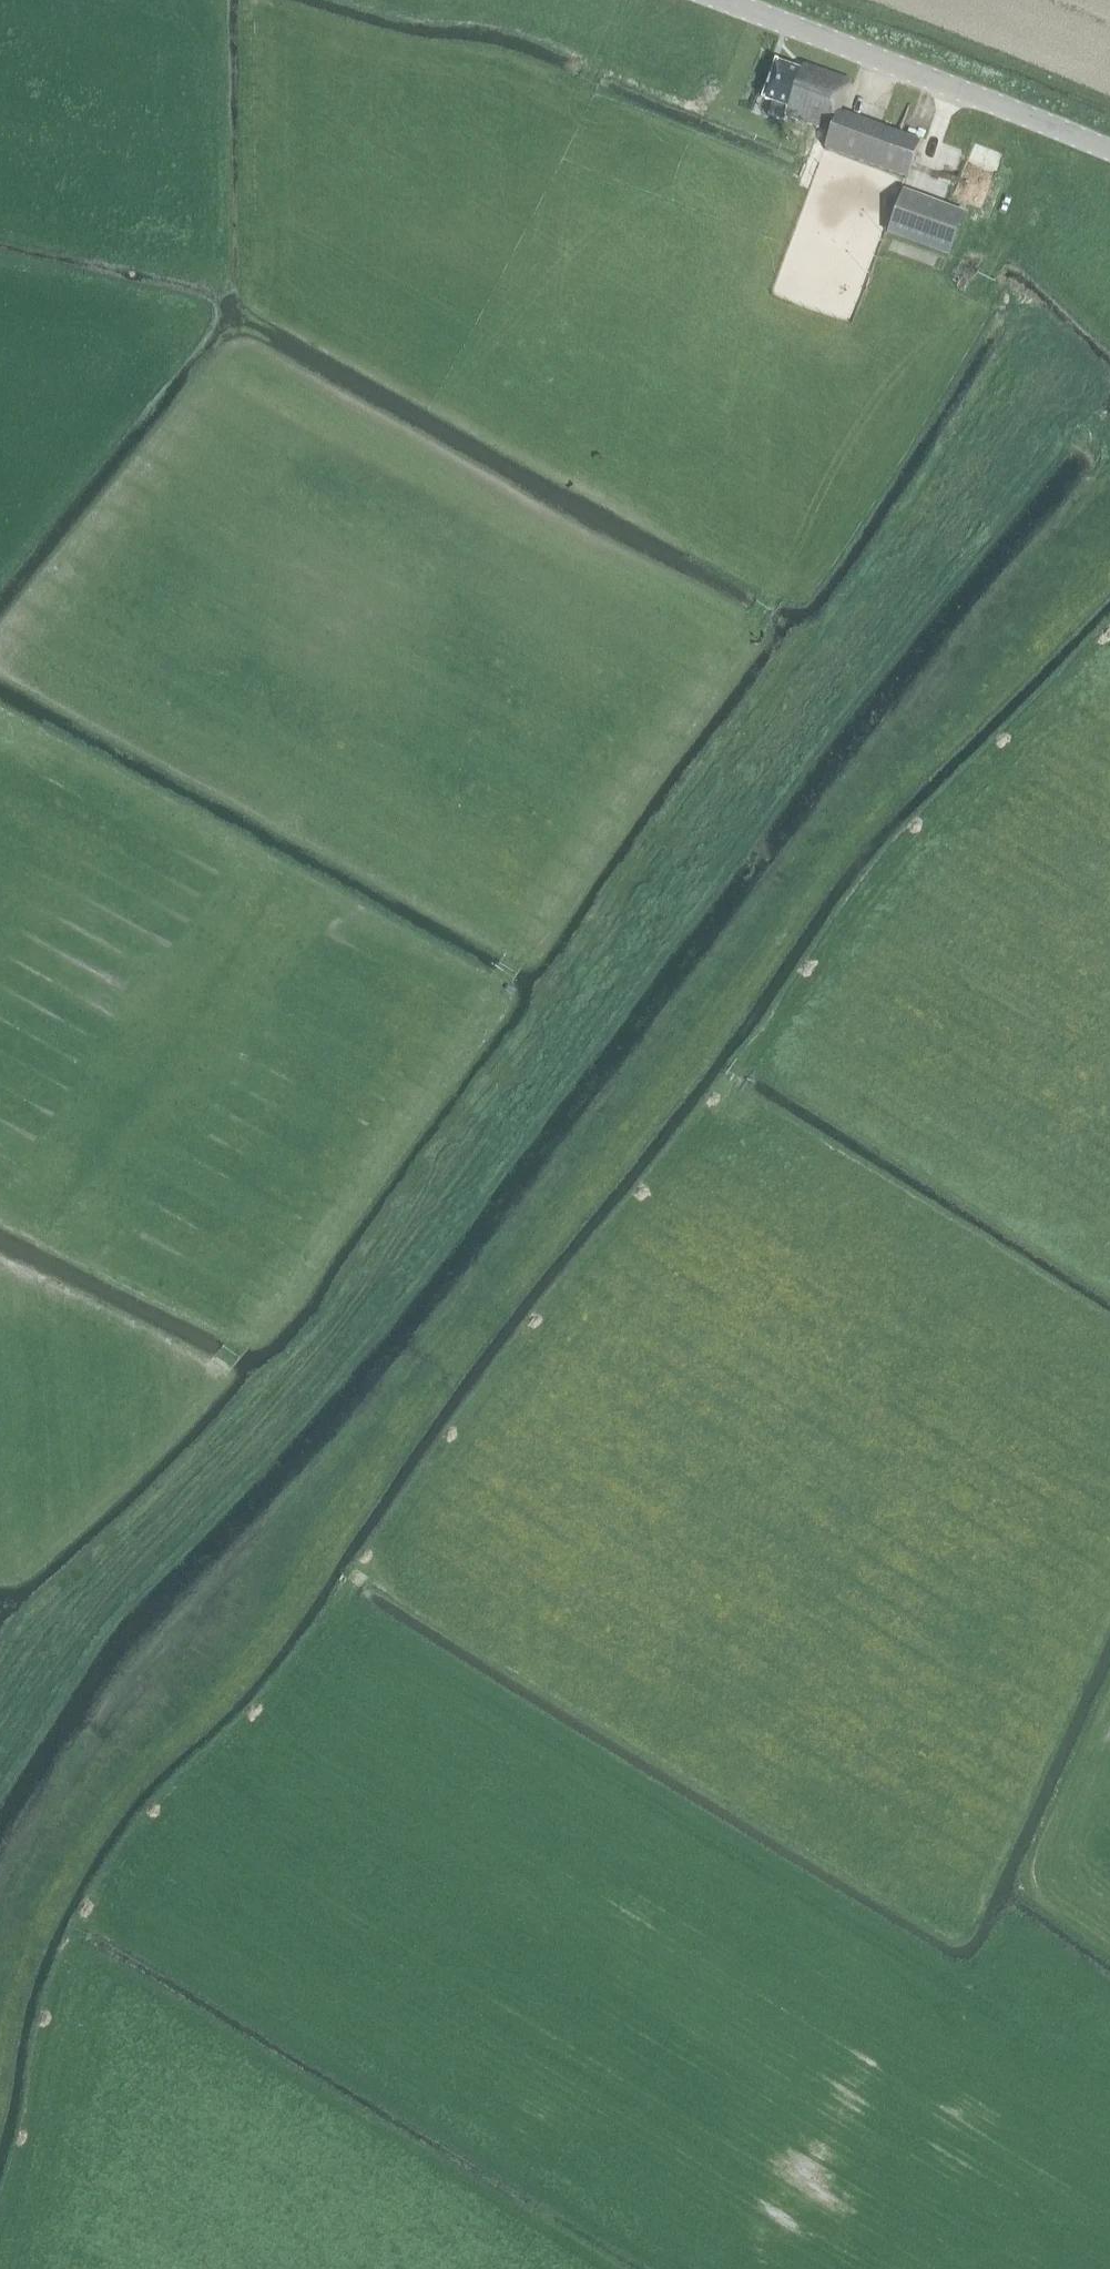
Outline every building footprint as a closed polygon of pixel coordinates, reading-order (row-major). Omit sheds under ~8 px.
[(785,115),(832,132),(825,149),(908,179),(921,143),(840,113),(851,83),(803,65),(801,71),(777,62),(764,99),(774,103),(769,116),(783,122),(785,115)] [(965,215),(902,191),(886,233),(949,257),(965,215)]
